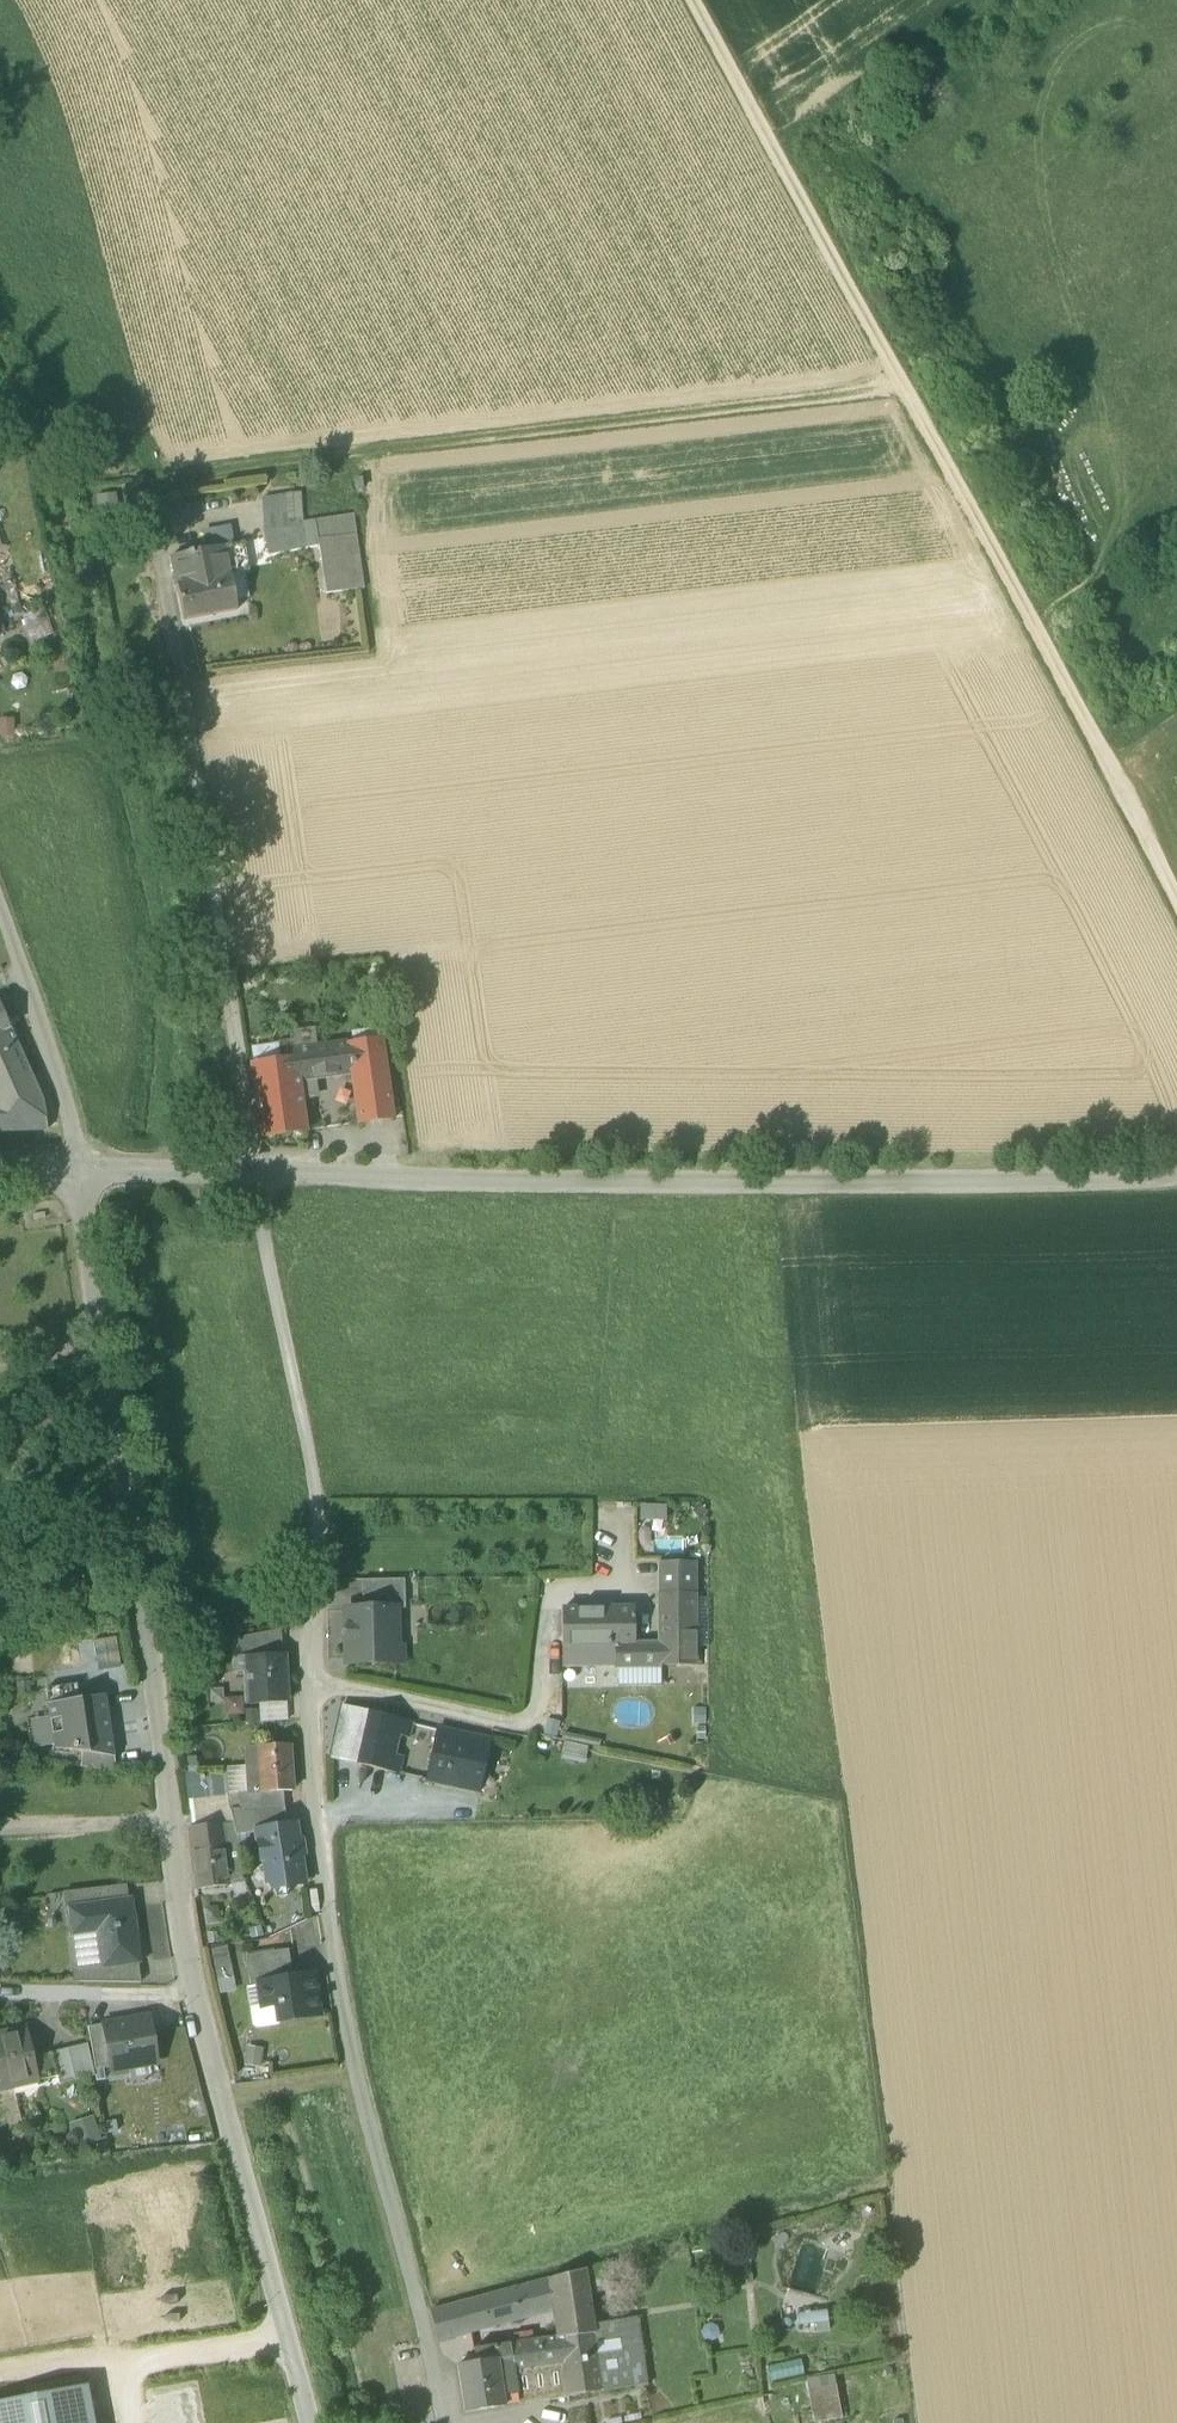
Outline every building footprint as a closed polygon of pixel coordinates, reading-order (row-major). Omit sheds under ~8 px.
[(118,494),(96,495),(98,518),(120,516),(118,494)] [(264,534),(267,552),(318,543),(315,521),(303,523),(293,524),(291,494),(262,499),(264,534)] [(301,494),(291,494),(293,524),(303,523),(301,494)] [(315,521),(318,543),(325,594),(363,589),(354,515),(315,521)] [(203,534),(207,551),(226,547),(229,546),(225,530),(203,534)] [(226,547),(231,575),(245,573),(249,572),(244,544),(229,546),(226,547)] [(171,558),(184,621),(237,611),(236,602),(231,575),(226,547),(207,551),(171,558)] [(250,599),(245,573),(231,575),(236,602),(250,599)] [(45,608),(21,615),(30,643),(54,636),(45,608)] [(0,718),(0,738),(15,737),(14,718),(0,718)] [(10,1030),(0,1006),(0,1034),(10,1030)] [(47,1130),(42,1102),(10,1030),(0,1034),(0,1131),(47,1130)] [(290,1038),(291,1045),(293,1053),(316,1049),(314,1035),(290,1038)] [(350,1073),(357,1125),(393,1120),(382,1040),(346,1045),(350,1072),(350,1073)] [(294,1059),(293,1053),(291,1045),(251,1051),(253,1065),(294,1059)] [(295,1059),(298,1080),(312,1078),(350,1073),(350,1072),(346,1045),(316,1049),(293,1053),(294,1059),(295,1059)] [(295,1059),(294,1059),(253,1065),(250,1065),(261,1138),(304,1132),(305,1132),(301,1097),(314,1095),(312,1078),(298,1080),(295,1059)] [(667,1505),(640,1505),(640,1521),(667,1521),(667,1505)] [(356,1576),(355,1559),(336,1560),(337,1577),(356,1576)] [(661,1595),(696,1595),(696,1594),(694,1594),(694,1566),(661,1566),(661,1595)] [(396,1609),(396,1610),(405,1610),(404,1580),(361,1581),(362,1609),(396,1609)] [(660,1595),(660,1644),(696,1644),(696,1595),(661,1595),(660,1595)] [(708,1595),(696,1595),(696,1644),(708,1644),(708,1595)] [(397,1663),(397,1662),(396,1645),(396,1610),(396,1609),(362,1609),(345,1610),(347,1665),(397,1663)] [(584,1646),(616,1646),(616,1644),(635,1644),(634,1609),(562,1610),(563,1646),(584,1646)] [(233,1640),(234,1660),(278,1657),(277,1650),(282,1650),(281,1631),(233,1640)] [(616,1644),(616,1646),(616,1666),(617,1667),(661,1666),(696,1666),(696,1644),(660,1644),(635,1644),(616,1644)] [(563,1646),(563,1667),(583,1666),(584,1646),(563,1646)] [(583,1666),(616,1666),(616,1646),(584,1646),(583,1666)] [(244,1687),(245,1705),(260,1704),(287,1702),(284,1657),(278,1657),(234,1660),(235,1672),(246,1671),(247,1686),(244,1687)] [(617,1667),(618,1687),(661,1686),(661,1666),(617,1667)] [(45,1690),(48,1705),(79,1700),(76,1685),(45,1690)] [(82,1753),(114,1757),(104,1696),(79,1700),(48,1705),(55,1749),(82,1753)] [(260,1704),(261,1723),(288,1721),(287,1702),(260,1704)] [(354,1764),(367,1712),(342,1706),(330,1759),(354,1764)] [(354,1764),(385,1771),(389,1756),(393,1735),(409,1739),(412,1722),(367,1712),(354,1764)] [(427,1782),(480,1793),(490,1743),(444,1732),(445,1728),(438,1726),(427,1782)] [(602,1740),(563,1732),(561,1741),(600,1749),(602,1740)] [(563,1759),(581,1763),(584,1750),(566,1745),(563,1759)] [(261,1792),(261,1793),(283,1792),(292,1791),(289,1746),(258,1748),(259,1761),(247,1762),(247,1766),(248,1792),(261,1792)] [(246,1749),(247,1762),(259,1761),(258,1748),(246,1749)] [(80,1767),(115,1772),(116,1772),(114,1757),(82,1753),(80,1767)] [(401,1759),(389,1756),(385,1771),(397,1774),(401,1759)] [(226,1768),(228,1795),(238,1794),(238,1793),(248,1792),(247,1766),(226,1768)] [(220,1773),(185,1773),(188,1802),(226,1798),(226,1795),(220,1773)] [(238,1793),(238,1794),(240,1811),(284,1807),(283,1792),(261,1793),(261,1792),(248,1792),(238,1793)] [(228,1795),(226,1795),(226,1798),(230,1811),(240,1811),(238,1794),(228,1795)] [(226,1798),(188,1802),(190,1814),(192,1829),(233,1824),(230,1811),(226,1798)] [(230,1811),(233,1824),(235,1836),(248,1834),(257,1833),(257,1831),(287,1826),(284,1807),(240,1811),(230,1811)] [(189,1829),(197,1890),(245,1884),(238,1850),(235,1836),(233,1824),(192,1829),(189,1829)] [(272,1882),(273,1889),(304,1884),(295,1825),(287,1826),(257,1831),(257,1833),(261,1860),(264,1860),(267,1883),(272,1882)] [(235,1836),(238,1850),(250,1848),(248,1834),(235,1836)] [(68,1893),(70,1910),(128,1902),(126,1886),(68,1893)] [(70,1910),(73,1934),(98,1930),(103,1967),(138,1962),(130,1902),(128,1902),(70,1910)] [(78,1970),(103,1967),(98,1930),(73,1934),(78,1970)] [(211,1947),(218,1992),(233,1989),(227,1945),(211,1947)] [(245,1957),(250,1987),(259,1986),(258,1984),(293,1978),(288,1950),(245,1957)] [(80,1982),(141,1983),(140,1979),(139,1974),(138,1962),(103,1967),(78,1970),(80,1982)] [(319,2015),(316,1995),(314,1996),(310,1975),(293,1978),(258,1984),(259,1986),(262,2006),(276,2004),(279,2022),(319,2015)] [(110,2067),(111,2071),(129,2068),(131,2085),(137,2085),(160,2081),(159,2078),(157,2063),(149,2017),(103,2025),(110,2067)] [(103,2025),(88,2028),(95,2070),(110,2067),(103,2025)] [(0,2034),(0,2064),(2,2074),(12,2071),(15,2086),(57,2076),(58,2076),(53,2053),(33,2057),(26,2028),(0,2034)] [(83,2046),(68,2049),(75,2081),(91,2077),(83,2046)] [(59,2084),(75,2081),(68,2049),(53,2053),(58,2076),(57,2076),(59,2084)] [(15,2086),(12,2071),(2,2074),(0,2064),(0,2089),(15,2086)] [(585,2270),(589,2295),(613,2291),(608,2264),(585,2270)] [(553,2312),(557,2338),(592,2333),(591,2325),(593,2325),(589,2295),(585,2270),(548,2280),(553,2312)] [(548,2280),(462,2302),(471,2333),(471,2334),(553,2312),(548,2280)] [(787,2293),(789,2329),(828,2327),(826,2291),(787,2293)] [(430,2311),(438,2342),(471,2333),(462,2302),(430,2311)] [(637,2318),(593,2325),(591,2325),(592,2333),(557,2338),(495,2347),(504,2405),(566,2396),(566,2397),(647,2385),(637,2318)] [(458,2366),(465,2413),(504,2407),(504,2405),(495,2347),(474,2350),(476,2363),(458,2366)] [(770,2368),(773,2379),(802,2371),(800,2362),(786,2365),(786,2364),(770,2368)] [(809,2385),(810,2413),(838,2411),(836,2384),(809,2385)] [(85,2388),(0,2404),(0,2422),(92,2422),(85,2388)]
